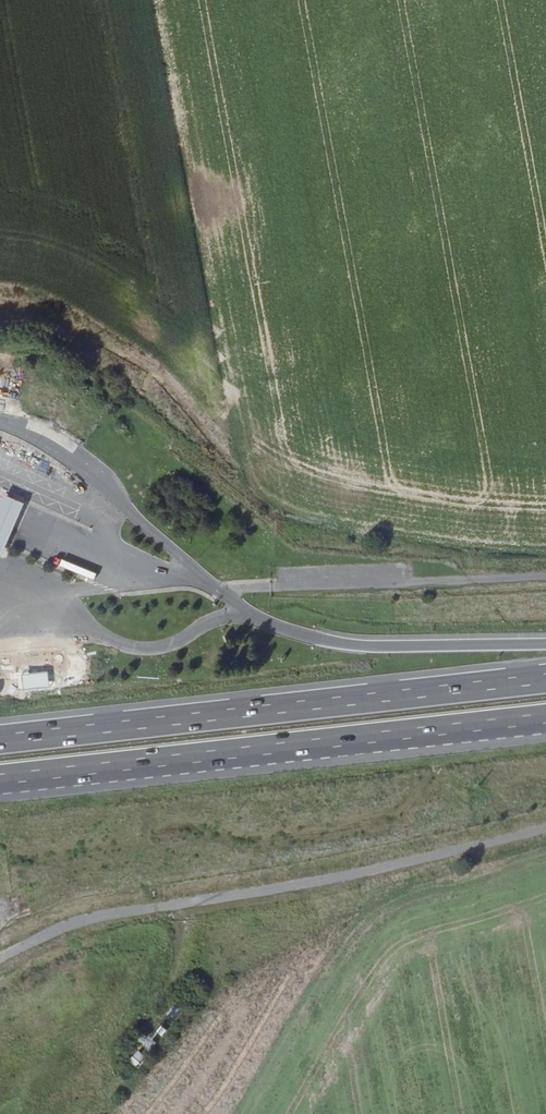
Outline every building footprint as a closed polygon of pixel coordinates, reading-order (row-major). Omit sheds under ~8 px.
[(0,513),(0,556),(5,558),(30,505),(8,495),(0,513)] [(174,1019),(178,1009),(172,1006),(168,1016),(174,1019)] [(135,1068),(144,1057),(137,1051),(128,1062),(135,1068)]
